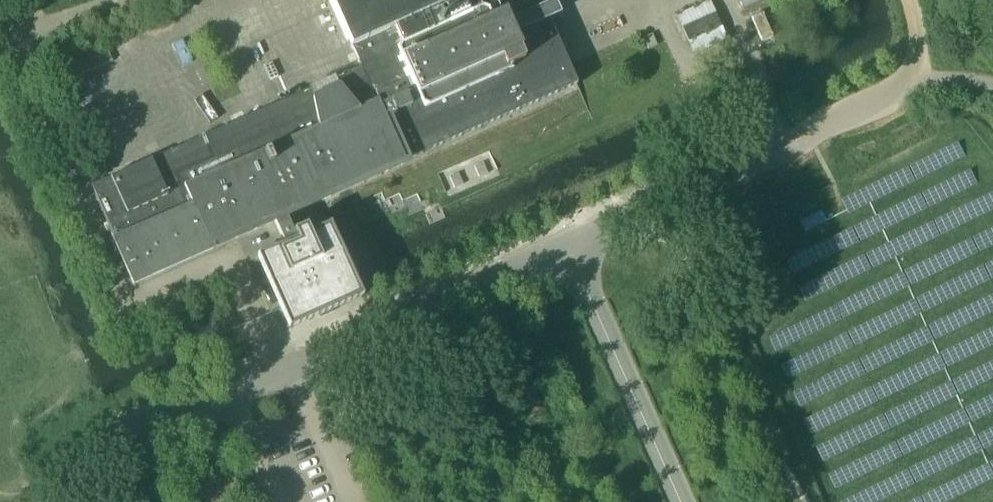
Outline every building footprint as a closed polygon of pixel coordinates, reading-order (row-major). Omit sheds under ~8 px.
[(338,245),(329,225),(310,234),(306,226),(293,232),(285,213),(577,83),(540,0),(331,0),(361,66),(111,178),(104,181),(104,182),(91,187),(133,281),(272,219),(286,250),(264,260),(292,322),(308,315),(308,314),(320,309),(322,309),(323,309),(324,309),(325,308),(326,307),(326,306),(338,301),(339,301),(359,292),(338,245)] [(693,53),(726,38),(710,1),(677,16),(693,53)] [(758,11),(747,16),(756,37),(767,32),(758,11)] [(657,45),(652,34),(643,38),(648,49),(657,45)] [(80,110),(93,138),(105,132),(92,105),(94,104),(88,89),(86,90),(72,60),(62,65),(76,95),(72,97),(78,111),(80,110)] [(97,148),(105,165),(111,162),(103,145),(97,148)] [(489,173),(484,161),(474,166),(479,177),(489,173)] [(460,173),(450,177),(454,188),(464,184),(460,173)] [(884,179),(847,196),(853,209),(890,192),(884,179)] [(890,212),(790,256),(796,269),(896,225),(890,212)] [(927,263),(773,333),(779,346),(933,276),(927,263)] [(825,446),(830,456),(890,426),(888,421),(877,426),(875,422),(865,427),(864,426),(825,446)]
